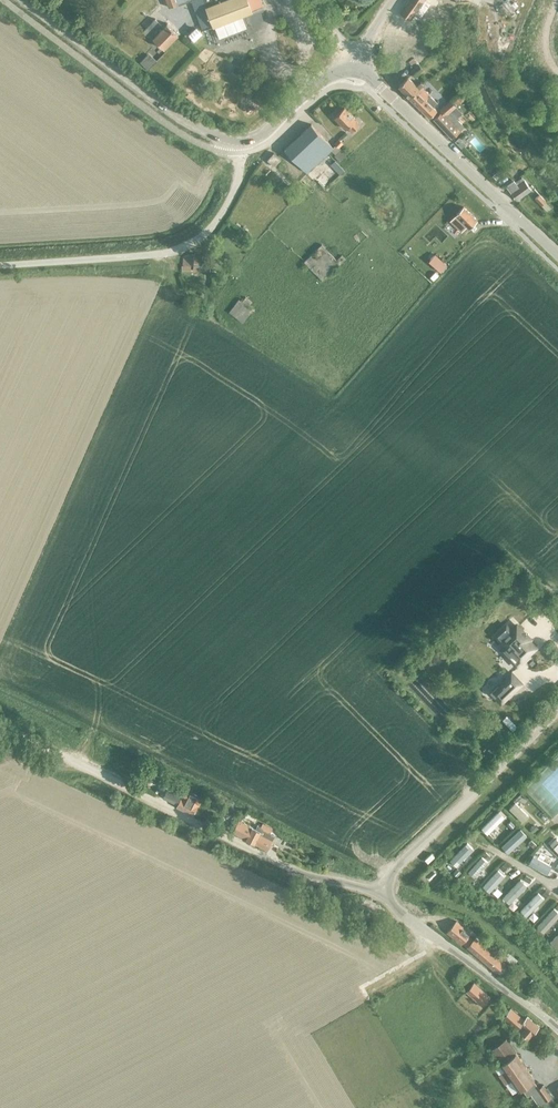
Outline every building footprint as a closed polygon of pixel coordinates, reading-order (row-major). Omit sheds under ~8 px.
[(191,0),(202,29),(214,25),(218,37),(247,27),(242,14),(262,7),(259,0),(192,0),(191,0)] [(399,13),(409,21),(424,0),(409,0),(399,13)] [(498,6),(507,16),(514,9),(506,0),(498,6)] [(156,41),(164,48),(178,34),(167,23),(163,27),(155,19),(142,32),(154,43),(156,41)] [(196,28),(187,36),(194,43),(202,35),(196,28)] [(404,50),(398,53),(401,59),(406,57),(404,50)] [(408,62),(406,64),(408,67),(410,65),(413,69),(422,62),(419,58),(415,61),(413,58),(408,62)] [(394,63),(387,71),(392,76),(399,68),(394,63)] [(424,71),(419,65),(411,71),(416,77),(424,71)] [(410,98),(421,87),(423,86),(420,83),(416,87),(408,78),(398,87),(409,98),(410,98)] [(533,79),(526,84),(535,95),(541,90),(533,79)] [(437,103),(421,87),(410,98),(428,118),(436,110),(433,107),(437,103)] [(459,96),(453,102),(457,106),(463,100),(459,96)] [(434,120),(451,138),(463,127),(449,112),(455,106),(450,101),(440,110),(442,112),(434,120)] [(351,132),(359,125),(354,120),(355,119),(344,107),(334,117),(345,129),(347,128),(351,132)] [(533,111),(527,115),(533,127),(540,123),(533,111)] [(306,173),(330,150),(333,148),(332,147),(310,124),(284,149),(306,173)] [(338,147),(343,143),(338,138),(334,143),(335,144),(338,147)] [(333,148),(330,150),(335,154),(334,155),(338,160),(345,153),(340,148),(339,149),(338,147),(335,144),(332,147),(333,148)] [(274,167),(280,159),(273,153),(267,160),(274,167)] [(331,165),(340,174),(344,170),(336,161),(331,165)] [(499,169),(492,176),(496,179),(502,173),(499,169)] [(516,200),(533,187),(531,184),(529,186),(521,176),(514,182),(513,180),(505,187),(516,200)] [(541,205),(546,201),(539,195),(535,199),(541,205)] [(476,220),(462,206),(449,220),(460,231),(466,225),(469,228),(476,220)] [(322,280),(345,258),(341,254),(336,259),(321,244),(304,261),(322,280)] [(210,266),(210,255),(188,254),(183,258),(182,264),(181,264),(181,269),(190,270),(191,265),(193,265),(193,270),(198,271),(198,268),(200,268),(200,266),(210,266)] [(434,255),(428,261),(440,271),(444,267),(446,265),(434,255)] [(238,299),(229,312),(243,322),(252,310),(249,307),(252,302),(245,297),(242,301),(238,299)] [(501,631),(496,635),(504,644),(505,646),(504,647),(502,650),(508,656),(507,656),(511,660),(513,662),(516,666),(535,648),(528,640),(530,639),(527,636),(527,635),(525,634),(525,633),(523,632),(523,631),(518,626),(516,625),(512,629),(510,630),(507,627),(506,625),(500,630),(501,631)] [(498,684),(490,692),(501,703),(521,684),(509,672),(498,683),(498,684)] [(167,790),(163,796),(177,804),(176,806),(193,814),(193,813),(201,797),(185,789),(181,797),(167,790)] [(529,814),(514,800),(508,806),(523,821),(529,814)] [(504,817),(498,810),(480,826),(486,833),(504,817)] [(267,850),(274,835),(270,833),(272,828),(262,823),(261,826),(257,825),(255,829),(239,820),(233,833),(267,850)] [(526,834),(520,827),(500,844),(506,851),(526,834)] [(556,837),(550,843),(557,852),(557,840),(556,837)] [(472,847),(466,841),(449,859),(455,864),(472,847)] [(551,864),(533,854),(528,862),(547,872),(551,864)] [(487,861),(480,855),(467,869),(474,875),(487,861)] [(504,875),(497,868),(482,884),(489,891),(504,875)] [(526,884),(519,877),(502,896),(509,902),(526,884)] [(544,897),(537,891),(519,909),(526,915),(544,897)] [(553,906),(537,924),(544,930),(557,915),(557,911),(553,906)] [(496,972),(504,963),(490,951),(491,950),(475,937),(473,940),(468,935),(470,933),(456,921),(452,926),(447,933),(461,944),(462,942),(467,947),(496,972)] [(549,940),(555,946),(557,943),(557,931),(549,940)] [(473,983),(466,991),(482,1006),(490,997),(473,983)] [(510,1008),(503,1016),(528,1039),(532,1035),(539,1027),(527,1016),(524,1020),(510,1008)] [(505,1070),(499,1074),(506,1084),(511,1080),(518,1089),(533,1079),(505,1038),(490,1049),(505,1070)] [(533,1092),(536,1096),(539,1094),(543,1100),(540,1102),(545,1107),(548,1107),(555,1103),(547,1092),(550,1091),(547,1088),(545,1089),(543,1085),(533,1092)]
